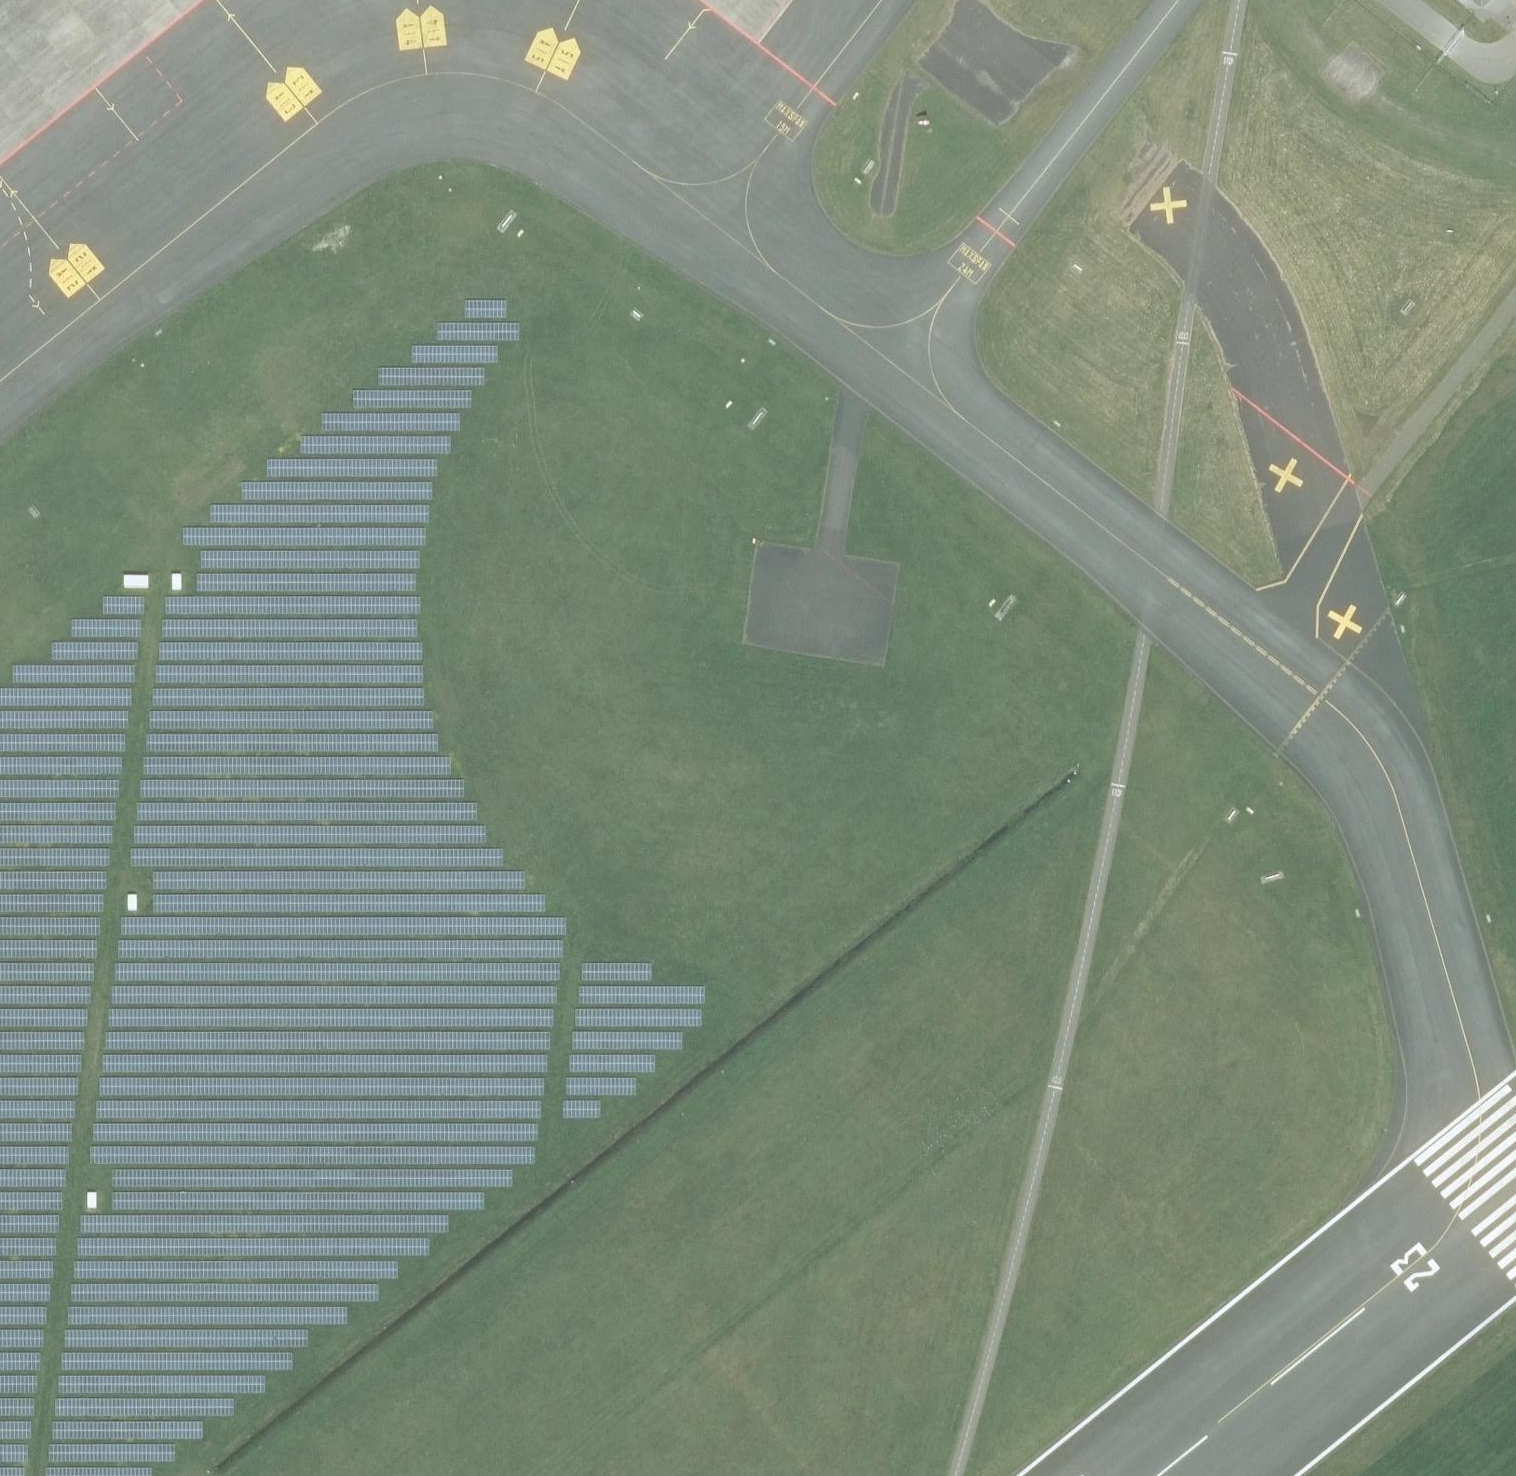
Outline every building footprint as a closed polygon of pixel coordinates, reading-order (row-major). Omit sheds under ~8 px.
[(1490,13),(1500,0),(1473,0),(1490,13)]
